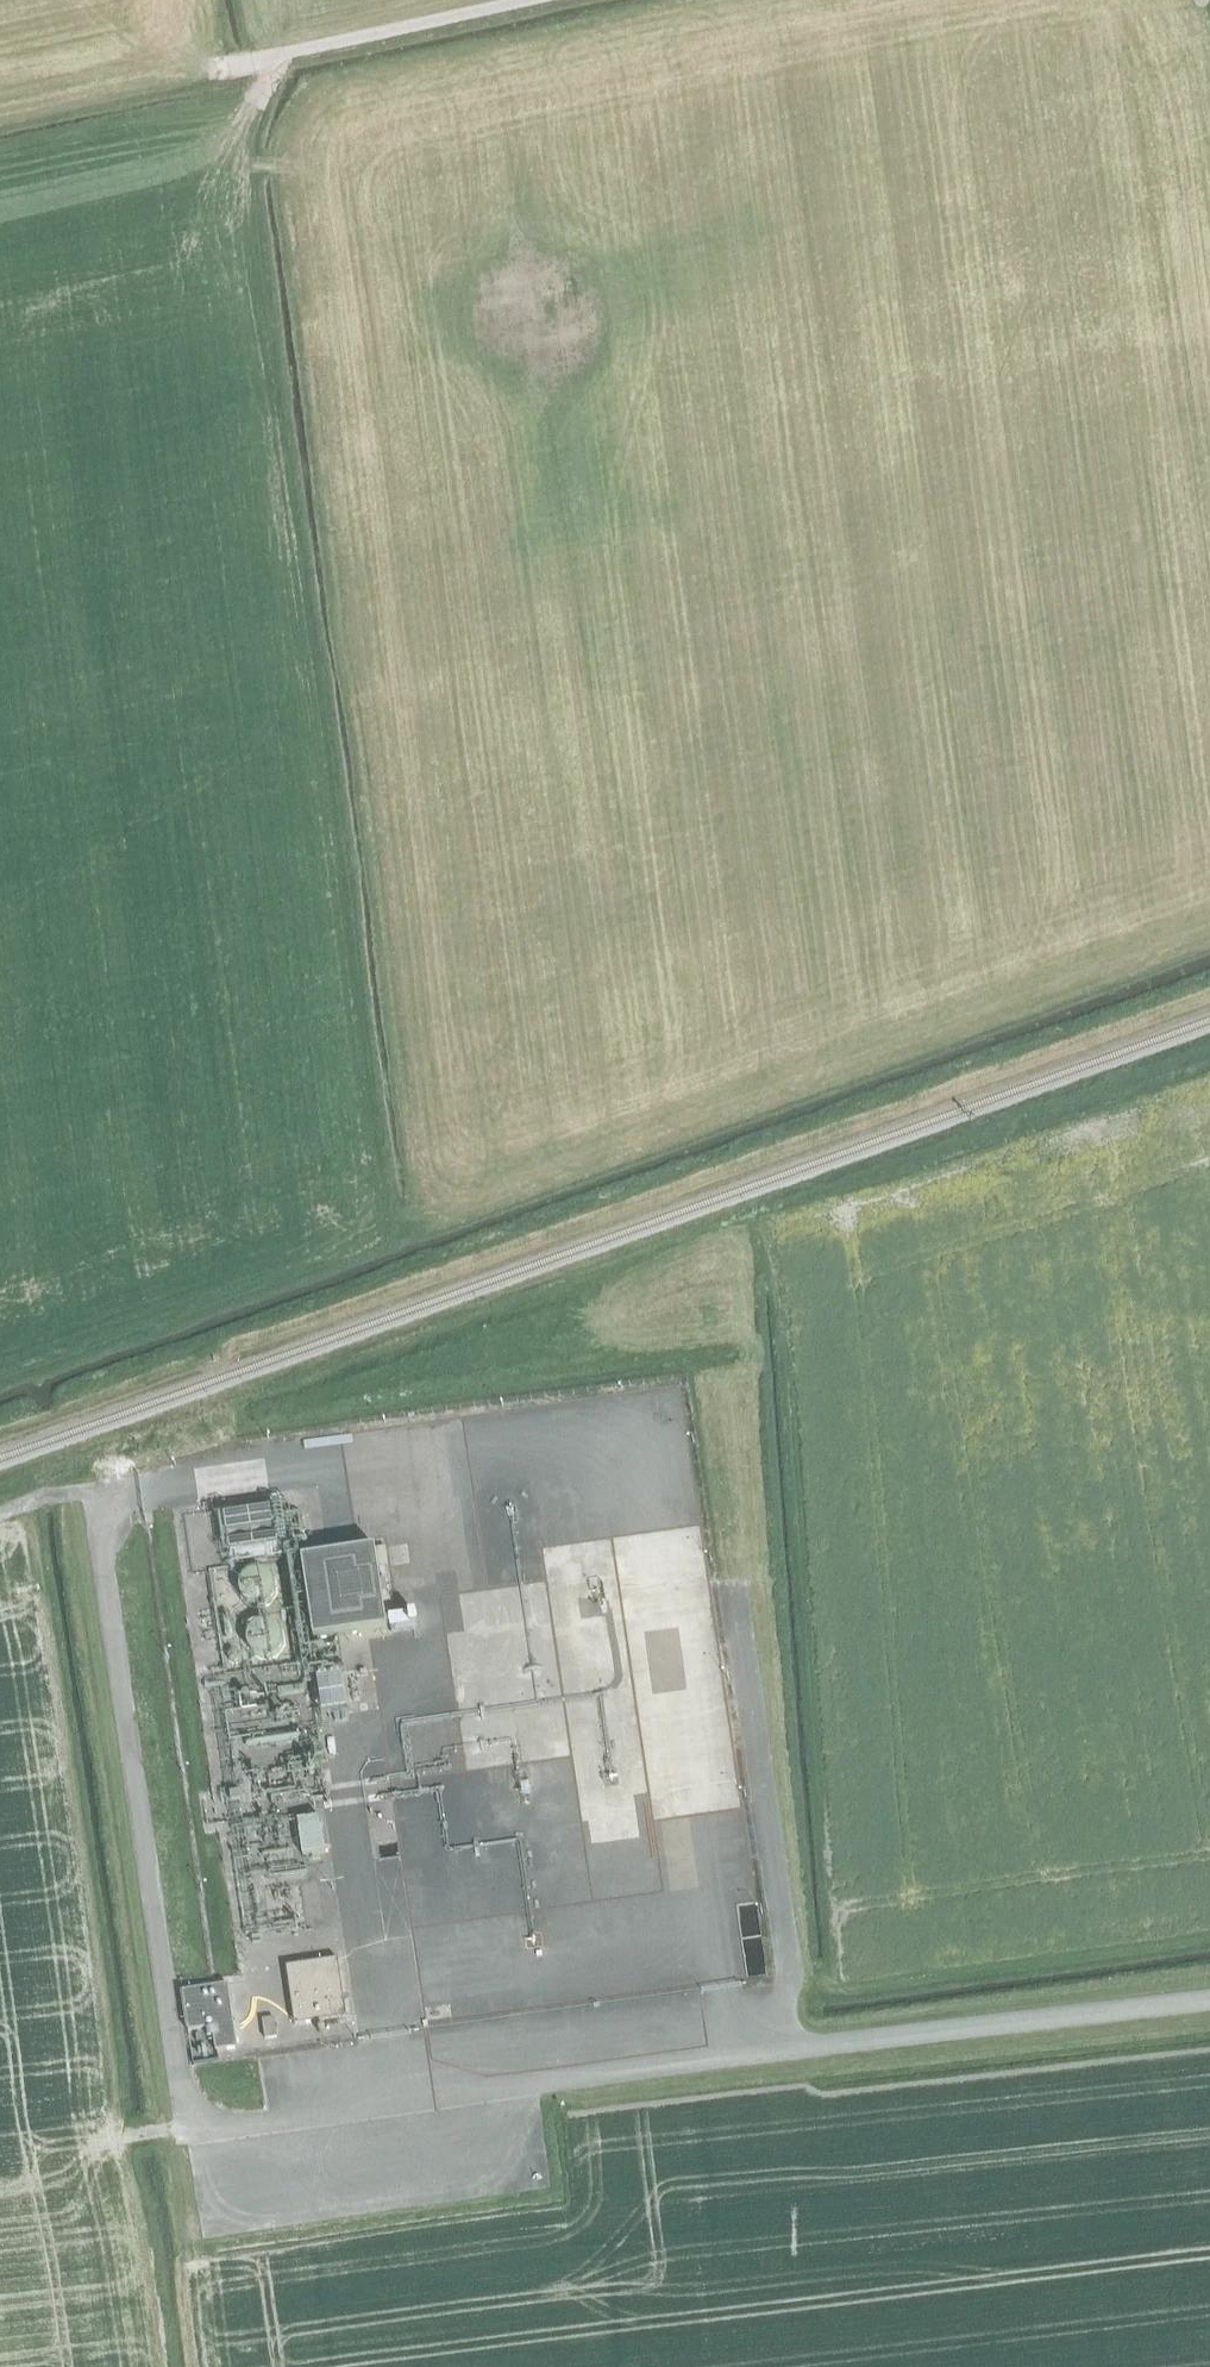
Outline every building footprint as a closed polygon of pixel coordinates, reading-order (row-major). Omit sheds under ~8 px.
[(266,1506),(189,1514),(192,1546),(216,1544),(217,1553),(270,1548),(266,1506)] [(503,1589),(550,1580),(543,1546),(520,1551),(512,1517),(493,1521),(494,1527),(467,1532),(471,1552),(455,1556),(462,1588),(444,1592),(449,1614),(506,1602),(503,1589)] [(386,1542),(292,1558),(306,1637),(384,1623),(374,1566),(390,1563),(386,1542)] [(453,1765),(475,1769),(484,1716),(443,1709),(441,1720),(443,1721),(439,1748),(455,1751),(453,1765)] [(675,1789),(654,1792),(661,1844),(680,1849),(667,1855),(667,1854),(662,1868),(671,1887),(703,1883),(700,1861),(707,1839),(711,1838),(715,1825),(723,1821),(718,1810),(744,1807),(742,1789),(735,1790),(733,1776),(723,1755),(690,1746),(689,1751),(670,1759),(658,1756),(654,1770),(675,1768),(673,1776),(659,1772),(655,1774),(689,1784),(693,1790),(681,1787),(675,1789)] [(395,1794),(408,1897),(434,1893),(435,1896),(450,1894),(452,1906),(467,1904),(465,1884),(485,1882),(480,1842),(455,1846),(447,1787),(395,1794)] [(326,1855),(320,1818),(298,1822),(303,1856),(326,1855)] [(346,2017),(337,1960),(286,1967),(295,2025),(346,2017)] [(182,1992),(187,2031),(212,2028),(215,2051),(236,2048),(227,1985),(182,1992)] [(275,2018),(263,2019),(266,2038),(277,2037),(275,2018)]
